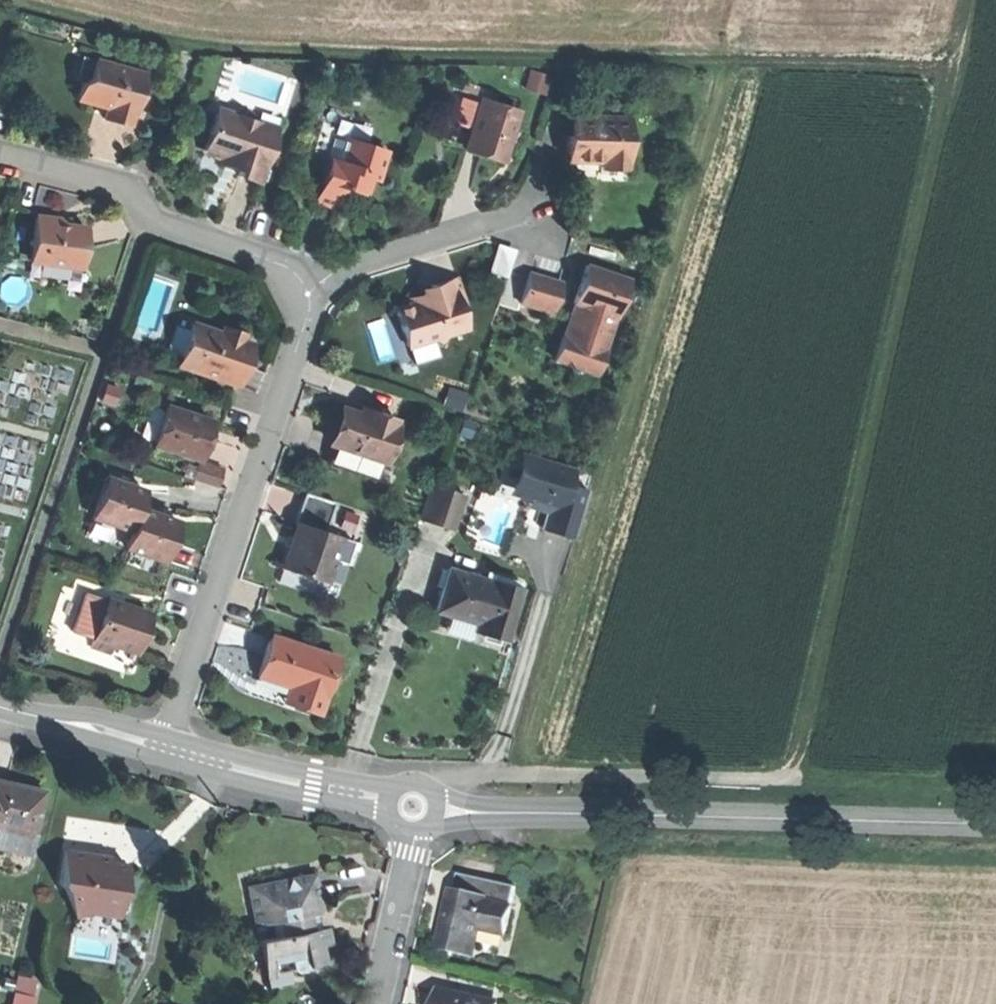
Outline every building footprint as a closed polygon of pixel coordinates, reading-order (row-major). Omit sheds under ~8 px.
[(147,68),(82,51),(75,78),(81,80),(77,95),(94,99),(108,103),(105,114),(133,122),(147,68)] [(532,69),(527,86),(548,92),(552,74),(532,69)] [(472,130),(480,104),(459,97),(451,123),(472,130)] [(481,100),(480,104),(472,130),(466,149),(486,155),(503,160),(518,112),(481,100)] [(258,180),(275,132),(259,127),(249,110),(232,117),(216,111),(204,147),(219,152),(223,163),(233,158),(242,161),(238,174),(247,177),(258,180)] [(626,119),(572,117),(572,136),(568,136),(567,159),(591,160),(602,160),(601,169),(625,169),(626,119)] [(389,147),(336,128),(327,154),(333,156),(319,196),(337,202),(345,182),(355,186),(367,190),(373,172),(379,174),(389,147)] [(84,263),(90,223),(74,220),(63,218),(50,212),(39,212),(32,254),(84,263)] [(512,274),(519,245),(501,241),(494,269),(512,274)] [(593,372),(600,350),(584,345),(595,310),(611,315),(623,279),(586,267),(574,304),(577,305),(574,315),(572,320),(566,318),(553,359),(593,372)] [(558,282),(529,272),(519,302),(548,312),(558,282)] [(464,305),(455,277),(439,281),(429,285),(432,296),(424,299),(417,296),(412,304),(395,309),(406,346),(434,338),(441,343),(444,334),(464,328),(458,307),(464,305)] [(584,345),(600,350),(611,315),(595,310),(584,345)] [(246,340),(239,338),(217,330),(191,322),(178,361),(232,380),(238,363),(246,340)] [(217,330),(239,338),(241,331),(219,323),(217,330)] [(207,437),(214,417),(169,401),(156,438),(202,453),(207,437)] [(333,444),(380,460),(394,419),(380,414),(379,419),(359,412),(342,406),(335,428),(330,443),(333,444)] [(379,419),(380,414),(361,408),(359,412),(379,419)] [(376,472),(380,460),(333,444),(329,456),(376,472)] [(525,457),(516,488),(522,498),(542,504),(539,511),(543,512),(546,513),(542,529),(576,538),(589,491),(569,486),(573,470),(525,457)] [(200,459),(196,477),(224,482),(227,464),(200,459)] [(126,527),(134,503),(137,495),(140,486),(103,474),(89,514),(126,527)] [(460,495),(428,485),(417,518),(449,529),(460,495)] [(332,500),(303,490),(293,521),(295,521),(322,530),(332,500)] [(174,516),(134,503),(126,527),(120,544),(160,557),(166,540),(174,516)] [(322,530),(295,521),(287,545),(280,566),(322,580),(337,535),(322,530)] [(519,590),(450,568),(436,612),(463,621),(483,628),(482,633),(503,640),(519,590)] [(145,610),(100,595),(85,641),(105,648),(108,640),(133,648),(138,632),(145,610)] [(295,687),(290,702),(315,710),(333,655),(268,633),(260,655),(254,673),(285,684),(295,687)] [(280,699),(290,702),(295,687),(285,684),(280,699)] [(32,833),(43,788),(18,782),(0,778),(0,825),(32,833)] [(32,833),(0,825),(0,846),(27,853),(32,833)] [(118,914),(118,912),(123,892),(129,867),(96,858),(67,851),(59,882),(77,920),(98,909),(118,914)] [(460,874),(457,891),(483,897),(483,899),(508,904),(512,885),(460,874)] [(271,967),(273,979),(326,967),(321,941),(316,920),(323,910),(316,875),(245,890),(254,932),(268,929),(271,942),(258,944),(263,968),(271,967)] [(483,897),(457,891),(451,890),(446,915),(441,939),(474,946),(479,927),(502,932),(508,904),(483,899),(483,897)] [(123,892),(118,912),(128,914),(133,894),(123,892)] [(266,980),(273,979),(271,967),(263,968),(266,980)] [(13,1003),(37,1003),(42,976),(18,972),(13,1003)] [(440,991),(437,1003),(497,1003),(440,991)]
